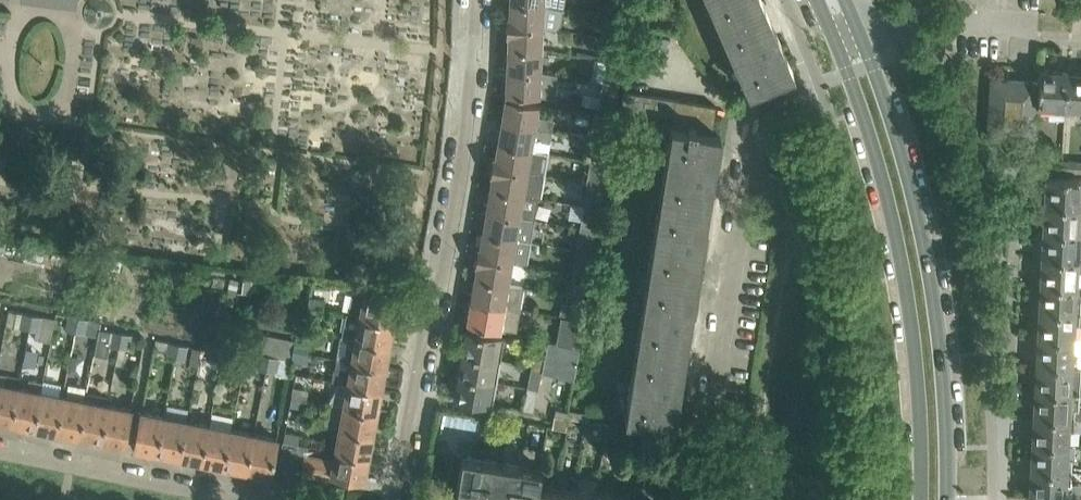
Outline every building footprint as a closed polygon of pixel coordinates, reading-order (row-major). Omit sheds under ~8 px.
[(762,0),(707,0),(718,25),(764,5),(762,0)] [(507,16),(507,25),(543,27),(559,28),(564,6),(510,1),(509,16),(507,16)] [(794,73),(764,5),(718,25),(748,93),(794,73)] [(542,48),(543,27),(507,25),(506,35),(508,35),(508,47),(542,48)] [(623,61),(627,39),(608,36),(604,58),(623,61)] [(541,70),(542,48),(508,47),(507,69),(541,71),(541,70)] [(619,84),(623,61),(604,58),(587,56),(584,72),(605,76),(604,81),(619,84)] [(555,97),(556,72),(541,70),(541,71),(507,69),(506,93),(540,94),(555,97)] [(1064,110),(1067,71),(1039,69),(1039,81),(1037,105),(1053,106),(1053,110),(1064,110)] [(1067,71),(1064,110),(1078,111),(1078,108),(1080,108),(1080,72),(1067,71)] [(1037,105),(1039,81),(990,77),(987,134),(1036,137),(1037,105)] [(614,109),(619,84),(604,81),(603,81),(601,92),(598,106),(614,109)] [(711,132),(714,114),(715,104),(624,90),(621,105),(674,113),(672,125),(671,125),(667,151),(716,159),(720,133),(711,132)] [(538,114),(540,102),(505,96),(501,119),(552,128),(554,117),(538,114)] [(610,138),(613,115),(594,112),(591,134),(610,138)] [(552,128),(501,119),(497,142),(532,148),(534,137),(550,140),(552,128)] [(606,160),(610,138),(591,134),(586,157),(606,160)] [(530,159),(532,148),(497,142),(495,156),(493,155),(491,165),(544,174),(546,162),(530,159)] [(713,176),(716,159),(667,151),(661,189),(705,196),(709,176),(713,176)] [(602,183),(606,160),(586,157),(582,180),(602,183)] [(1048,157),(1048,169),(1061,170),(1061,160),(1061,158),(1048,157)] [(1061,160),(1061,170),(1074,171),(1074,158),(1061,158),(1061,160)] [(541,196),(544,174),(491,165),(490,174),(492,174),(490,187),(536,195),(541,196)] [(1045,175),(1044,202),(1080,204),(1080,177),(1045,175)] [(599,206),(603,185),(601,185),(602,183),(582,180),(582,182),(567,179),(563,200),(584,204),(584,203),(599,206)] [(532,217),(536,195),(490,187),(486,210),(532,218),(532,217)] [(699,234),(705,196),(661,189),(655,227),(699,234)] [(1080,217),(1080,204),(1044,202),(1043,229),(1080,231),(1080,230),(1080,217)] [(596,225),(599,206),(584,203),(584,204),(580,222),(596,225)] [(531,241),(534,218),(535,218),(532,217),(532,218),(486,210),(482,232),(531,241)] [(591,252),(595,228),(580,225),(577,249),(591,252)] [(698,273),(704,237),(699,236),(699,234),(655,227),(649,265),(698,273)] [(1080,230),(1080,231),(1043,229),(1041,256),(1080,258),(1080,231),(1080,230)] [(527,263),(531,241),(482,232),(479,245),(478,245),(476,255),(513,261),(513,260),(527,263)] [(587,273),(591,252),(577,249),(573,270),(587,273)] [(509,283),(513,261),(476,255),(474,264),(477,265),(474,277),(509,283)] [(1041,256),(1040,282),(1077,284),(1078,270),(1080,270),(1080,258),(1041,256)] [(692,311),(698,273),(649,265),(643,304),(692,311)] [(520,308),(524,286),(524,285),(509,283),(474,277),(471,300),(520,308)] [(583,296),(585,285),(570,282),(568,293),(583,296)] [(1077,298),(1077,284),(1040,282),(1039,309),(1080,311),(1080,298),(1077,298)] [(353,291),(349,311),(349,314),(392,322),(394,313),(397,312),(398,304),(396,302),(397,299),(365,292),(364,293),(353,291)] [(580,318),(583,296),(568,293),(567,302),(562,302),(559,315),(561,315),(580,318)] [(325,298),(324,297),(309,295),(307,306),(323,309),(325,298)] [(517,329),(520,308),(471,300),(469,310),(465,309),(463,321),(467,321),(467,323),(501,329),(502,326),(517,329)] [(682,349),(686,321),(690,322),(692,311),(643,304),(637,342),(682,349)] [(323,309),(307,306),(306,315),(322,317),(323,309)] [(1075,338),(1075,323),(1079,323),(1080,311),(1039,309),(1037,336),(1075,338)] [(36,329),(39,314),(22,310),(20,326),(36,329)] [(392,324),(392,322),(349,314),(349,311),(346,311),(342,334),(341,335),(388,344),(390,335),(393,334),(394,327),(392,324)] [(76,330),(78,315),(69,313),(66,329),(76,330)] [(51,340),(55,317),(39,314),(36,329),(38,330),(37,337),(51,340)] [(85,332),(87,324),(88,317),(78,315),(76,330),(85,332)] [(576,345),(580,318),(561,315),(557,341),(557,342),(576,346),(576,345)] [(118,346),(121,331),(112,329),(109,344),(118,346)] [(500,359),(504,337),(499,336),(500,335),(466,329),(462,352),(500,359)] [(128,348),(131,332),(121,331),(118,346),(128,348)] [(388,347),(388,344),(341,335),(342,334),(340,334),(336,357),(384,366),(386,357),(389,356),(390,349),(388,347)] [(292,359),(293,349),(294,341),(277,337),(263,335),(260,352),(270,354),(274,354),(273,356),(279,357),(292,359)] [(1078,363),(1078,350),(1074,350),(1075,338),(1037,336),(1036,362),(1078,364),(1078,363)] [(294,339),(294,341),(293,349),(308,351),(310,341),(294,339)] [(574,377),(580,346),(576,345),(576,346),(557,342),(557,341),(549,339),(546,350),(545,350),(542,366),(541,370),(542,370),(574,377)] [(176,358),(179,342),(169,340),(166,356),(176,358)] [(186,360),(189,345),(189,344),(179,342),(176,358),(186,360)] [(676,381),(682,349),(637,342),(631,380),(680,388),(681,382),(676,381)] [(198,364),(201,347),(192,345),(192,346),(189,363),(198,364)] [(542,366),(545,350),(535,348),(532,364),(542,366)] [(220,366),(223,351),(214,349),(211,364),(220,366)] [(307,361),(308,351),(293,349),(292,359),(307,361)] [(244,367),(246,356),(246,355),(223,351),(220,366),(230,368),(231,364),(244,367)] [(267,370),(270,354),(260,352),(257,368),(267,370)] [(496,381),(500,359),(462,352),(458,374),(496,381)] [(276,371),(279,357),(273,356),(274,354),(270,354),(267,370),(276,371)] [(384,369),(384,366),(336,357),(332,378),(341,380),(339,381),(380,389),(382,381),(385,379),(386,372),(384,369)] [(1080,368),(1080,364),(1078,363),(1078,364),(1036,362),(1035,389),(1080,391),(1080,368)] [(538,388),(542,370),(541,370),(542,366),(532,364),(527,386),(538,388)] [(493,402),(496,381),(458,374),(454,397),(490,403),(490,401),(493,402)] [(17,383),(0,380),(0,420),(10,422),(17,383)] [(674,426),(680,388),(631,380),(625,417),(674,426)] [(380,392),(380,389),(339,381),(330,397),(329,401),(342,403),(342,405),(376,411),(378,403),(380,402),(382,394),(380,392)] [(32,427),(40,388),(17,383),(10,422),(32,427)] [(309,388),(293,385),(291,395),(307,398),(309,388)] [(534,409),(538,388),(527,386),(523,408),(534,409)] [(55,431),(62,392),(40,388),(32,427),(55,431)] [(1033,416),(1075,418),(1080,418),(1080,406),(1079,406),(1080,391),(1035,389),(1033,416)] [(77,436),(85,397),(62,392),(55,431),(77,436)] [(305,408),(307,398),(291,395),(290,404),(305,408)] [(100,440),(107,401),(85,397),(77,436),(100,440)] [(123,445),(130,406),(107,401),(100,440),(123,445)] [(375,414),(376,411),(342,405),(338,427),(372,434),(373,425),(376,424),(378,417),(375,414)] [(156,451),(164,413),(141,408),(133,447),(156,451)] [(179,456),(187,417),(164,413),(156,451),(179,456)] [(1069,444),(1070,429),(1074,430),(1075,418),(1033,416),(1032,442),(1069,444)] [(201,460),(209,422),(187,417),(179,456),(201,460)] [(224,465),(231,426),(209,422),(201,460),(224,465)] [(246,469),(254,431),(231,426),(224,465),(246,469)] [(371,437),(372,434),(338,427),(334,450),(368,456),(369,447),(372,446),(373,439),(371,437)] [(300,433),(286,430),(285,430),(283,438),(299,442),(300,433)] [(269,474),(277,435),(254,431),(246,469),(269,474)] [(363,479),(368,456),(334,450),(333,456),(307,452),(308,444),(299,442),(283,438),(276,475),(296,479),(298,479),(299,478),(300,477),(301,476),(302,474),(302,472),(303,468),(363,479)] [(1072,471),(1073,457),(1069,457),(1069,444),(1032,442),(1030,469),(1072,471)] [(482,457),(462,453),(454,499),(455,499),(475,499),(482,457)] [(502,460),(482,457),(475,499),(495,499),(502,460)] [(521,463),(502,460),(495,499),(515,499),(521,463)] [(538,482),(541,467),(521,463),(515,499),(535,499),(538,482)] [(1046,499),(1080,499),(1080,483),(1071,482),(1072,471),(1030,469),(1029,496),(1046,497),(1046,499)] [(557,485),(538,482),(535,499),(555,499),(557,485)] [(577,488),(557,485),(555,499),(575,499),(577,488)] [(596,491),(577,488),(575,499),(595,499),(596,491)] [(615,494),(596,491),(595,499),(615,499),(615,494)]
